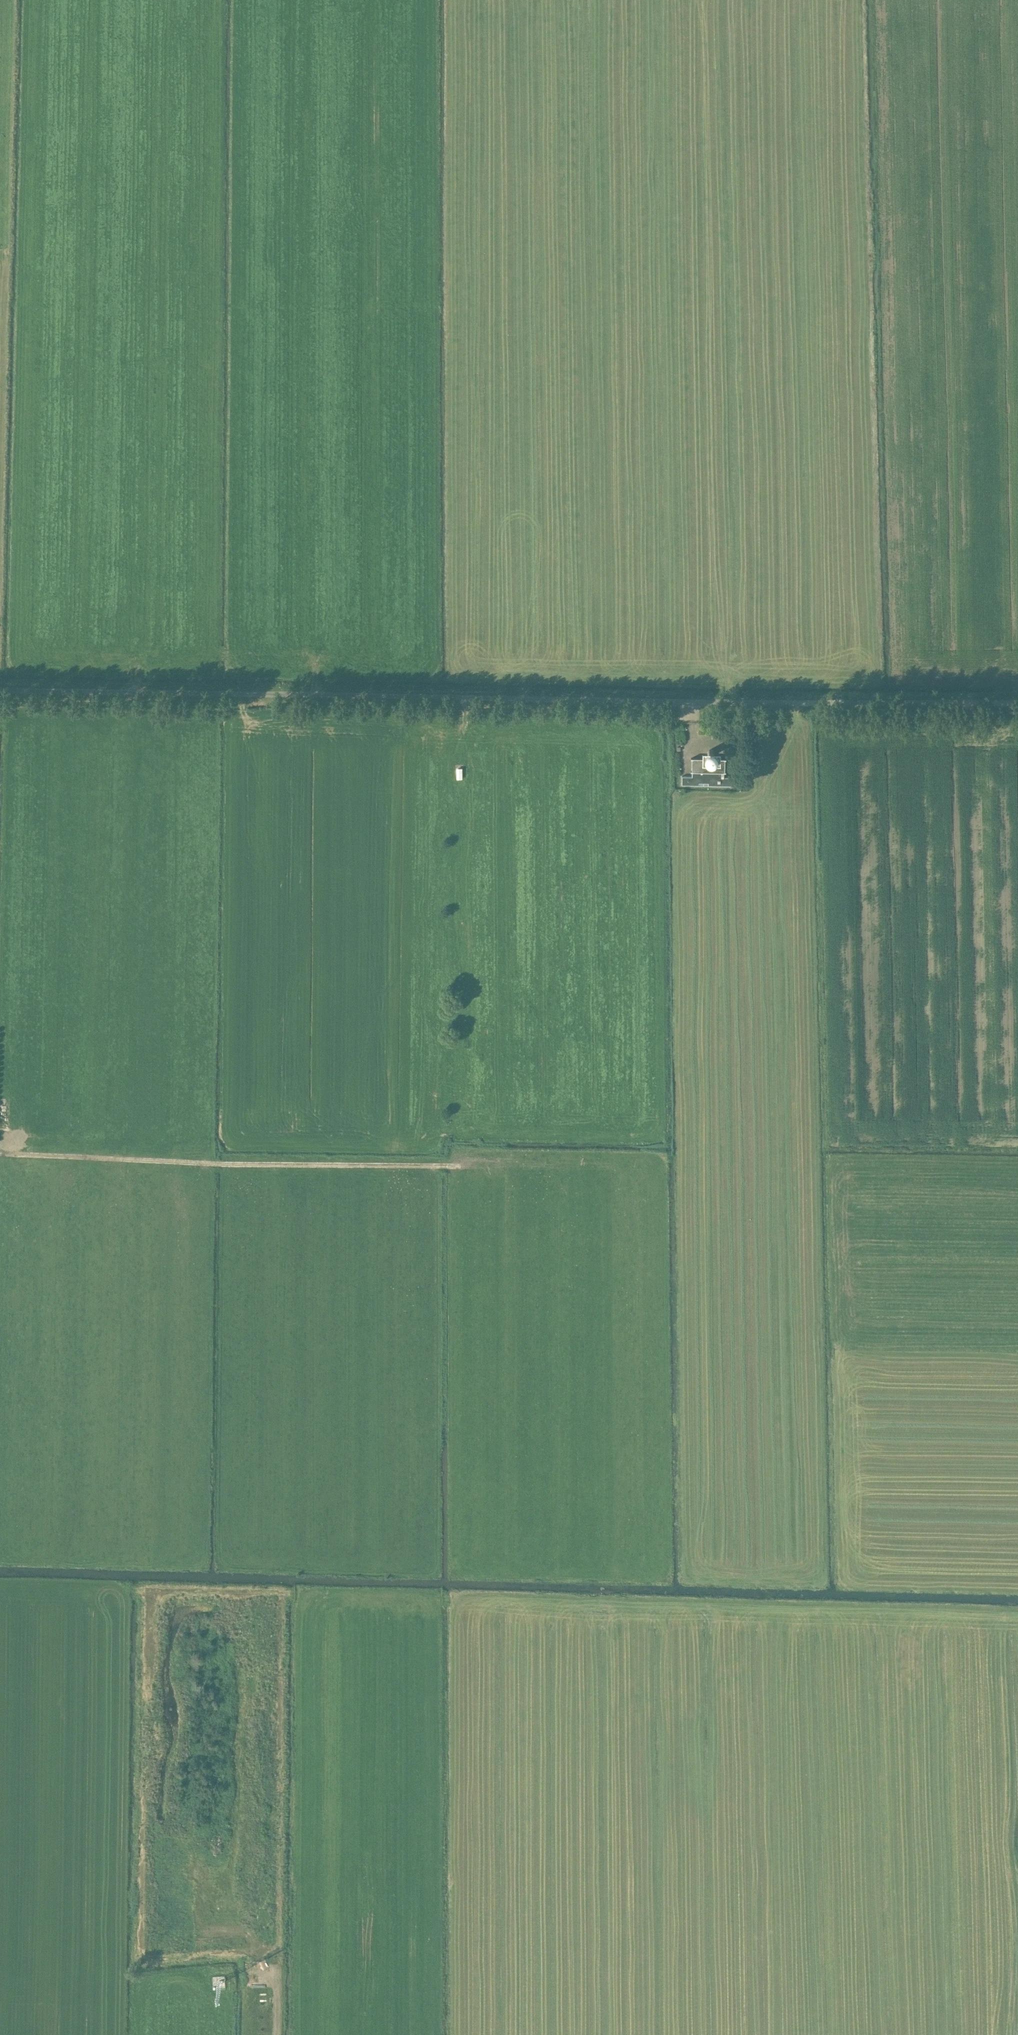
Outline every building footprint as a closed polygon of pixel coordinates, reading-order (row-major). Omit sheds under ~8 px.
[(724,777),(724,773),(726,773),(726,771),(725,771),(725,760),(726,760),(726,759),(691,758),(691,759),(692,759),(692,771),(691,771),(690,772),(692,772),(692,776),(682,776),(682,785),(734,786),(735,777),(724,777)]
